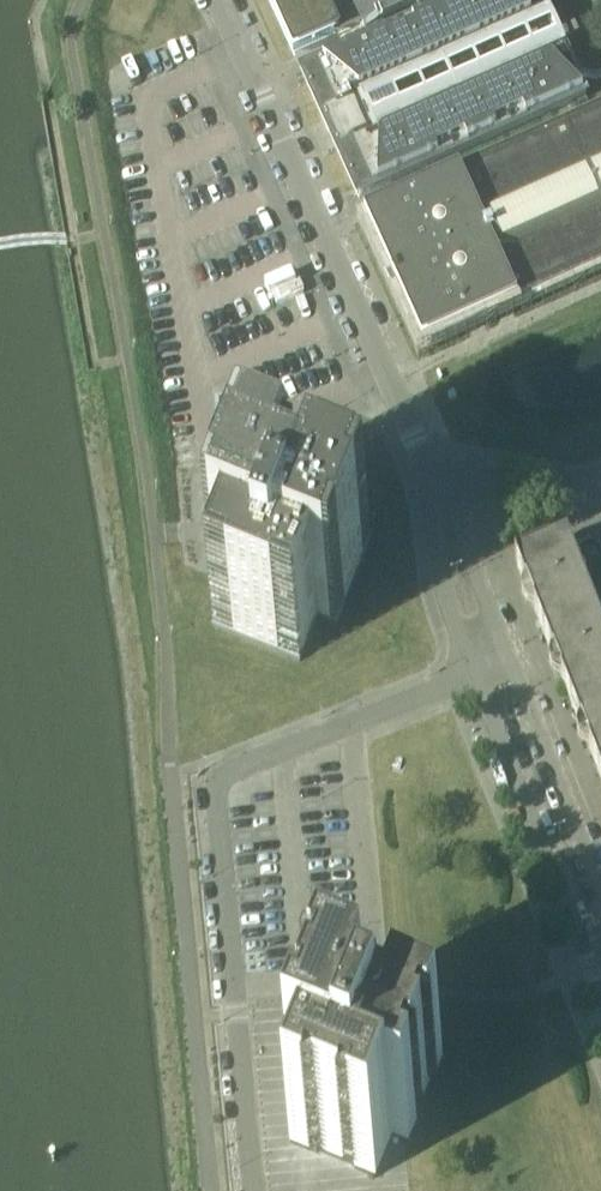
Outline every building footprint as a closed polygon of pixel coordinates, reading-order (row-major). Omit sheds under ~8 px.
[(294,57),(420,0),(269,0),(294,57)] [(302,73),(358,198),(584,97),(540,0),(465,0),(302,73)] [(367,218),(369,223),(423,343),(466,324),(480,317),(487,314),(495,310),(508,305),(514,302),(600,263),(600,113),(458,177),(455,169),(428,181),(432,189),(367,218)] [(306,537),(282,527),(291,506),(246,487),(210,575),(229,583),(211,627),(299,662),(317,618),(336,626),(371,538),(326,519),(316,515),(306,537)] [(515,565),(525,590),(531,588),(539,610),(534,612),(543,635),(596,614),(568,544),(515,565)] [(543,635),(553,660),(558,658),(567,679),(561,681),(571,705),(600,693),(600,628),(596,614),(543,635)] [(571,705),(580,729),(586,727),(594,749),(589,751),(598,775),(600,774),(600,693),(571,705)] [(368,1027),(325,1009),(317,1030),(319,1031),(302,1075),(299,1074),(290,1095),(306,1101),(289,1143),(310,1151),(311,1149),(355,1166),(354,1169),(375,1178),(392,1136),(408,1142),(416,1121),(413,1120),(431,1076),(434,1078),(442,1057),(399,1039),(389,1064),(364,1053),(360,1046),(368,1027)]
